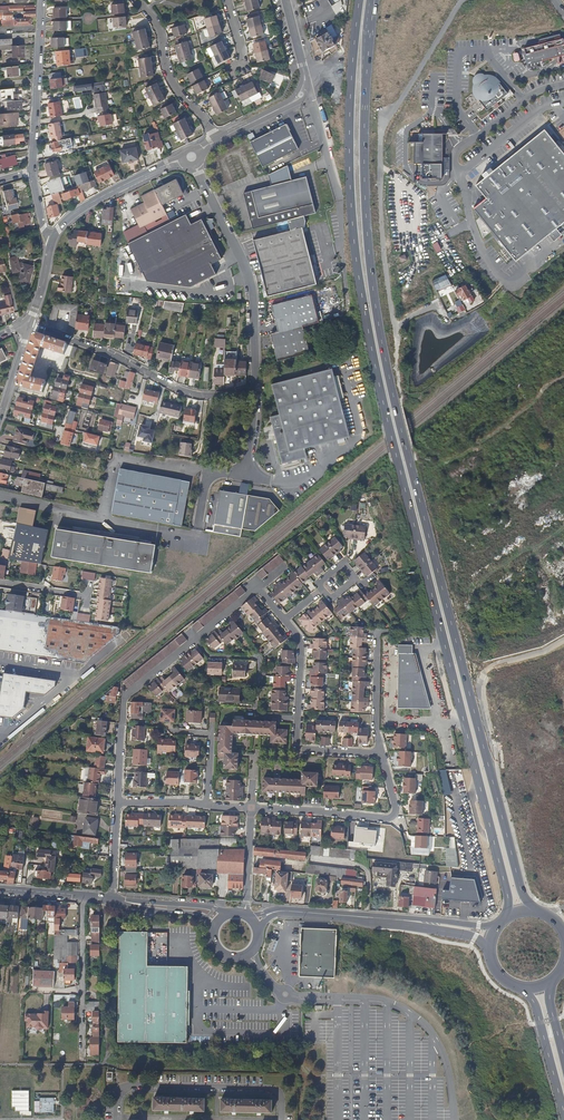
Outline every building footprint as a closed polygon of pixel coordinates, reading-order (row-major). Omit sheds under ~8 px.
[(125,0),(121,0),(111,1),(112,10),(130,8),(129,6),(128,6),(128,5),(126,6),(125,0)] [(240,2),(241,4),(243,4),(243,5),(244,5),(245,11),(258,7),(256,0),(249,0),(240,2)] [(65,14),(64,5),(50,6),(50,11),(49,11),(49,13),(48,13),(48,15),(65,14)] [(203,18),(206,27),(221,22),(220,21),(219,21),(218,20),(217,20),(216,15),(203,18)] [(128,17),(128,16),(112,17),(114,27),(127,25),(126,19),(127,19),(127,17),(128,17)] [(244,28),(259,24),(257,16),(245,19),(246,24),(245,24),(245,26),(244,26),(244,28)] [(67,29),(67,21),(57,21),(52,21),(52,23),(53,23),(53,24),(54,24),(54,30),(67,30),(67,29)] [(221,25),(221,22),(206,27),(208,35),(208,36),(220,32),(219,27),(220,26),(220,25),(221,25)] [(186,32),(184,23),(169,27),(169,29),(171,29),(171,30),(172,30),(174,36),(186,32)] [(262,34),(259,24),(244,28),(244,30),(246,30),(247,32),(248,31),(249,37),(262,34)] [(135,39),(150,35),(150,33),(148,33),(148,31),(147,32),(146,26),(133,30),(135,39)] [(331,35),(329,32),(314,40),(320,50),(323,50),(333,45),(333,44),(338,41),(335,37),(330,39),(329,36),(331,35)] [(64,45),(63,35),(51,35),(51,41),(49,41),(50,43),(48,43),(48,45),(64,45)] [(151,37),(150,35),(135,39),(138,48),(150,44),(149,39),(150,39),(150,37),(151,37)] [(211,55),(214,54),(227,47),(227,46),(225,46),(225,45),(224,45),(220,36),(215,39),(217,42),(210,45),(207,47),(211,55)] [(561,36),(555,38),(555,39),(547,41),(547,40),(539,42),(539,44),(525,48),(529,65),(563,55),(563,38),(562,39),(561,36)] [(250,52),(265,49),(263,40),(251,43),(252,48),(250,49),(251,50),(250,51),(250,52)] [(173,52),(174,54),(188,50),(185,41),(173,44),(175,50),(174,50),(174,51),(173,52)] [(12,45),(12,48),(12,56),(13,57),(24,57),(23,44),(12,45)] [(227,47),(214,54),(218,62),(229,57),(227,52),(228,51),(227,49),(228,49),(227,47)] [(68,62),(67,48),(55,50),(56,64),(68,62)] [(268,58),(265,49),(250,52),(250,54),(252,54),(252,55),(254,55),(255,61),(268,58)] [(190,58),(188,50),(174,54),(174,56),(176,55),(176,57),(177,56),(179,62),(180,62),(185,60),(190,58)] [(140,67),(155,64),(155,62),(153,62),(153,60),(152,60),(151,56),(147,56),(147,58),(142,58),(142,57),(138,58),(140,67)] [(156,66),(155,64),(140,67),(141,76),(154,73),(153,68),(154,67),(154,66),(156,66)] [(17,69),(16,66),(3,67),(4,77),(15,76),(20,76),(19,69),(17,69)] [(202,75),(198,66),(186,72),(189,77),(187,78),(188,80),(187,80),(188,82),(202,75)] [(282,77),(259,67),(258,69),(259,69),(259,71),(260,71),(257,77),(257,78),(269,83),(266,89),(270,93),(275,93),(282,77)] [(485,76),(484,75),(483,75),(481,75),(480,75),(480,76),(479,75),(476,78),(475,80),(474,82),(476,84),(475,85),(475,86),(474,88),(474,90),(474,91),(474,92),(475,93),(475,95),(486,109),(488,111),(492,107),(509,93),(500,83),(499,81),(497,79),(495,77),(493,77),(491,76),(490,76),(488,76),(487,76),(485,76)] [(60,86),(59,77),(48,79),(49,88),(60,86)] [(208,87),(203,78),(189,85),(190,87),(191,86),(192,88),(193,87),(196,92),(208,87)] [(269,83),(257,78),(256,79),(266,89),(269,83)] [(242,80),(241,81),(238,82),(239,83),(238,84),(238,85),(233,88),(236,94),(239,99),(240,99),(248,95),(251,100),(260,95),(257,90),(256,91),(250,79),(245,82),(244,81),(243,81),(242,80)] [(104,88),(103,80),(72,85),(73,93),(104,88)] [(149,95),(162,88),(161,86),(160,86),(159,85),(158,85),(156,80),(144,86),(149,95)] [(163,89),(162,88),(149,95),(153,103),(164,97),(162,92),(163,91),(162,90),(163,89)] [(93,93),(94,100),(106,98),(105,91),(93,93)] [(209,106),(222,99),(219,91),(207,97),(209,102),(208,102),(209,104),(208,104),(209,106)] [(108,108),(106,98),(94,100),(96,107),(97,106),(98,110),(108,108)] [(170,102),(168,99),(161,103),(162,106),(160,107),(164,116),(176,110),(173,105),(174,105),(173,104),(174,103),(173,101),(170,102)] [(222,99),(209,106),(209,108),(211,107),(211,109),(213,108),(215,113),(227,108),(222,99)] [(20,100),(7,101),(7,110),(21,108),(20,100)] [(61,115),(59,100),(47,103),(50,117),(61,115)] [(18,112),(2,113),(0,114),(0,126),(16,125),(16,118),(17,118),(18,112)] [(100,121),(101,123),(112,120),(111,113),(98,116),(98,120),(100,119),(100,121)] [(177,130),(191,123),(190,121),(189,122),(188,121),(187,122),(185,116),(173,122),(177,130)] [(51,136),(52,142),(62,139),(59,121),(48,123),(49,128),(50,132),(48,132),(49,136),(51,136)] [(191,123),(177,130),(180,138),(193,132),(190,128),(192,127),(191,126),(192,125),(191,123)] [(285,124),(249,141),(261,167),(297,149),(285,124)] [(520,150),(494,171),(492,168),(491,167),(483,174),(484,175),(486,178),(477,185),(479,187),(488,198),(478,206),(475,209),(518,261),(522,257),(531,251),(544,240),(550,235),(558,228),(563,224),(563,152),(557,143),(546,129),(531,141),(520,150)] [(159,140),(157,132),(150,134),(149,133),(144,134),(148,150),(154,148),(153,144),(158,143),(159,147),(163,146),(161,140),(159,140)] [(13,135),(13,134),(2,135),(3,144),(18,143),(18,140),(24,140),(24,134),(13,135)] [(448,134),(419,134),(424,134),(424,142),(410,142),(410,143),(415,143),(415,164),(424,164),(424,175),(424,179),(443,179),(444,134),(448,134)] [(60,145),(66,143),(65,139),(62,139),(52,142),(51,142),(53,151),(61,149),(60,145)] [(120,155),(136,151),(135,146),(119,150),(120,155)] [(136,151),(120,155),(122,161),(122,162),(127,160),(132,159),(138,158),(136,151)] [(5,154),(1,154),(2,158),(0,158),(0,167),(1,167),(16,163),(14,154),(6,157),(5,154)] [(60,173),(56,160),(44,163),(48,176),(60,173)] [(114,175),(109,164),(96,171),(98,176),(97,177),(99,182),(114,175)] [(267,175),(270,186),(289,180),(287,170),(267,175)] [(87,172),(75,176),(78,185),(80,184),(90,181),(87,172)] [(53,194),(58,192),(61,191),(65,190),(61,176),(49,180),(53,194)] [(307,215),(315,213),(304,176),(289,180),(270,186),(242,194),(251,230),(286,221),(307,215)] [(90,181),(80,184),(82,189),(84,188),(85,191),(88,190),(87,188),(96,185),(94,179),(90,181)] [(154,190),(161,205),(182,194),(175,180),(154,190)] [(82,189),(80,184),(78,185),(68,189),(69,191),(62,193),(64,199),(78,194),(79,198),(77,199),(78,203),(85,199),(82,189)] [(3,191),(7,210),(18,207),(16,198),(15,198),(12,189),(3,191)] [(170,222),(167,218),(161,205),(154,190),(153,190),(140,196),(143,202),(130,209),(138,225),(122,232),(127,243),(147,233),(170,222)] [(58,192),(53,194),(54,198),(56,204),(47,207),(50,217),(59,214),(56,204),(62,202),(61,200),(59,194),(58,192)] [(112,225),(113,208),(107,207),(107,210),(104,209),(102,224),(112,225)] [(12,223),(18,221),(19,227),(23,226),(22,224),(29,222),(28,218),(26,213),(18,215),(18,214),(11,215),(12,223)] [(175,219),(170,222),(147,233),(127,243),(146,281),(152,282),(190,287),(214,275),(210,265),(220,259),(219,257),(200,220),(190,225),(185,215),(175,219)] [(262,276),(268,297),(286,292),(300,288),(313,285),(318,284),(303,227),(306,226),(309,220),(307,215),(286,221),(291,230),(273,235),(253,241),(256,255),(262,276)] [(554,240),(562,233),(558,228),(550,235),(554,240)] [(76,245),(78,232),(73,231),(73,235),(71,235),(71,237),(69,237),(68,242),(69,242),(69,244),(76,245)] [(88,232),(78,231),(78,232),(76,245),(86,246),(86,247),(88,232)] [(101,234),(88,232),(86,247),(100,249),(101,238),(101,234)] [(437,241),(432,244),(437,253),(442,250),(437,241)] [(502,249),(498,252),(507,262),(510,259),(502,249)] [(16,257),(12,258),(13,262),(14,271),(20,270),(21,270),(18,280),(28,282),(32,266),(20,263),(18,264),(16,257)] [(72,276),(61,275),(61,281),(60,284),(57,283),(57,288),(57,290),(60,290),(71,291),(71,283),(71,282),(72,276)] [(449,281),(446,276),(432,281),(437,292),(444,289),(442,284),(449,281)] [(473,297),(466,286),(455,292),(460,301),(463,299),(464,301),(473,297)] [(14,311),(11,300),(10,295),(4,296),(5,302),(0,303),(0,314),(14,311)] [(272,306),(279,333),(301,327),(303,326),(319,322),(316,312),(317,311),(316,306),(314,306),(311,295),(272,306)] [(78,304),(51,301),(51,302),(50,312),(48,326),(55,328),(57,308),(70,310),(67,332),(74,334),(75,328),(77,314),(78,304)] [(165,301),(163,309),(181,313),(183,302),(170,301),(165,301)] [(459,313),(465,310),(461,301),(454,304),(459,313)] [(139,310),(128,310),(127,322),(138,323),(139,310)] [(89,316),(77,314),(75,328),(88,330),(89,316)] [(105,322),(105,324),(104,332),(104,337),(115,337),(115,336),(116,325),(116,322),(105,322)] [(105,324),(94,323),(93,336),(104,337),(104,332),(105,324)] [(126,326),(116,325),(115,336),(125,337),(126,326)] [(279,333),(271,335),(277,358),(279,357),(300,352),(309,350),(303,326),(301,327),(279,333)] [(38,334),(33,335),(25,361),(17,383),(19,386),(43,392),(46,382),(30,377),(38,352),(40,347),(63,354),(67,344),(38,334)] [(137,343),(135,354),(144,356),(145,352),(146,345),(145,345),(141,344),(137,343)] [(156,358),(171,361),(173,348),(174,346),(159,344),(156,358)] [(145,352),(144,356),(146,356),(146,357),(152,359),(154,347),(146,345),(145,352)] [(0,348),(0,362),(8,358),(5,351),(3,353),(0,348)] [(279,357),(277,358),(279,362),(310,354),(309,350),(300,352),(279,357)] [(223,374),(235,374),(235,363),(235,362),(236,355),(236,351),(224,351),(224,357),(224,364),(223,369),(223,374)] [(65,358),(60,371),(64,372),(69,357),(66,357),(65,358)] [(179,370),(178,375),(187,376),(190,362),(181,360),(181,363),(179,370)] [(106,365),(92,361),(90,369),(103,373),(106,365)] [(169,370),(168,372),(174,373),(174,369),(179,370),(181,363),(170,361),(169,370)] [(117,364),(110,362),(106,375),(113,377),(117,364)] [(190,362),(187,376),(198,378),(200,364),(190,362)] [(235,374),(245,375),(245,362),(235,362),(235,363),(235,374)] [(350,436),(332,368),(272,383),(280,414),(271,416),(282,463),(308,456),(305,447),(350,436)] [(214,384),(223,384),(223,374),(223,369),(215,369),(215,374),(214,374),(214,384)] [(61,388),(64,375),(58,373),(57,378),(57,379),(55,387),(61,388)] [(122,381),(121,380),(119,387),(126,389),(126,386),(131,387),(134,374),(129,373),(127,382),(123,381),(122,381)] [(70,377),(64,375),(61,388),(66,390),(70,377)] [(85,395),(89,382),(83,381),(80,393),(85,395)] [(91,396),(94,384),(89,382),(85,395),(91,396)] [(57,401),(61,388),(55,387),(53,395),(51,395),(50,399),(57,401)] [(66,390),(61,388),(57,401),(63,402),(66,390)] [(157,393),(146,390),(144,402),(155,404),(157,393)] [(82,406),(85,395),(80,393),(77,405),(82,406)] [(19,394),(16,406),(24,408),(25,402),(22,401),(23,398),(25,399),(26,396),(19,394)] [(87,409),(91,396),(85,395),(82,406),(82,407),(87,409)] [(25,402),(24,408),(27,409),(32,410),(35,398),(28,396),(27,400),(30,400),(29,403),(25,402)] [(49,415),(51,406),(52,402),(46,400),(44,405),(45,405),(43,413),(49,415)] [(168,402),(162,401),(159,413),(169,415),(173,416),(175,405),(170,404),(168,404),(168,402)] [(136,407),(121,403),(121,404),(120,405),(118,415),(133,419),(136,407)] [(24,408),(16,406),(13,414),(18,415),(19,412),(23,413),(24,408)] [(24,408),(23,413),(26,414),(24,422),(30,423),(31,419),(29,418),(32,410),(27,409),(24,408)] [(195,411),(184,410),(183,422),(199,423),(200,414),(195,413),(195,411)] [(70,411),(66,424),(71,425),(75,413),(70,411)] [(45,428),(49,415),(43,413),(42,417),(39,426),(45,428)] [(51,429),(54,416),(49,415),(45,428),(51,429)] [(90,417),(85,416),(81,428),(86,429),(90,417)] [(111,423),(100,420),(98,429),(107,431),(109,431),(111,423)] [(150,427),(140,424),(137,437),(143,438),(143,441),(151,443),(154,430),(150,429),(150,427)] [(28,439),(34,440),(35,433),(18,428),(14,442),(26,445),(28,439)] [(82,433),(82,432),(75,430),(74,430),(73,433),(64,431),(61,442),(70,445),(73,435),(88,439),(89,435),(82,433)] [(192,452),(190,452),(191,444),(181,443),(179,455),(191,456),(192,452)] [(8,446),(7,446),(4,457),(10,459),(10,458),(18,460),(21,450),(8,446)] [(2,459),(0,466),(0,470),(9,473),(12,461),(2,459)] [(114,501),(111,514),(143,520),(175,525),(182,527),(186,504),(178,503),(182,481),(157,476),(132,472),(119,470),(114,501)] [(0,473),(0,483),(6,485),(7,480),(11,481),(12,476),(0,473)] [(25,479),(22,493),(34,495),(42,497),(42,496),(44,490),(45,484),(31,481),(25,479)] [(178,503),(186,504),(188,492),(190,482),(182,481),(178,503)] [(45,484),(44,490),(62,494),(63,488),(47,484),(45,484)] [(242,528),(248,494),(220,489),(213,532),(240,537),(242,528)] [(270,498),(248,494),(242,528),(255,530),(279,510),(270,498)] [(20,508),(16,523),(17,523),(34,527),(37,512),(20,508)] [(0,557),(0,558),(22,561),(37,564),(41,564),(45,548),(48,534),(49,531),(34,527),(17,523),(16,523),(14,536),(10,550),(1,548),(0,557)] [(354,539),(356,524),(345,523),(344,536),(348,536),(350,536),(350,538),(354,539)] [(365,526),(356,524),(354,539),(357,539),(357,537),(360,537),(364,538),(365,526)] [(78,562),(128,571),(151,574),(156,546),(56,530),(53,549),(52,558),(78,562)] [(334,536),(326,543),(335,554),(338,551),(337,550),(339,548),(342,546),(334,536)] [(335,554),(326,543),(318,550),(326,559),(329,557),(331,555),(332,557),(335,554)] [(357,567),(360,569),(371,560),(364,552),(354,560),(356,563),(359,566),(357,567)] [(317,554),(309,561),(319,573),(323,570),(320,566),(324,563),(317,554)] [(283,561),(278,555),(255,574),(261,580),(283,561)] [(371,560),(360,569),(362,572),(363,571),(365,573),(367,576),(372,572),(377,568),(371,560)] [(37,564),(22,561),(21,572),(35,574),(37,564)] [(319,573),(309,561),(307,562),(301,567),(303,570),(309,576),(313,572),(316,576),(319,573)] [(66,568),(54,566),(53,573),(54,573),(54,576),(52,576),(52,578),(53,580),(62,582),(63,575),(64,575),(66,568)] [(301,567),(293,573),(302,584),(305,581),(304,580),(306,578),(309,576),(303,570),(301,567)] [(93,582),(95,573),(82,571),(81,580),(93,582)] [(302,584),(293,573),(292,572),(287,575),(290,578),(286,581),(294,591),(298,588),(303,585),(302,584)] [(100,578),(99,585),(112,587),(113,580),(100,578)] [(373,590),(382,600),(390,594),(379,580),(375,584),(377,586),(373,590)] [(286,598),(287,598),(294,591),(286,581),(281,585),(279,582),(276,585),(286,598)] [(99,585),(98,592),(111,594),(112,587),(99,585)] [(270,594),(273,597),(286,598),(276,585),(272,587),(274,590),(270,594)] [(191,626),(196,633),(208,623),(215,617),(229,605),(245,593),(240,586),(231,593),(211,610),(191,626)] [(358,608),(368,599),(363,593),(361,591),(359,589),(355,592),(357,594),(354,596),(353,595),(350,598),(357,607),(358,608)] [(374,607),(382,600),(373,590),(368,593),(366,591),(363,593),(368,599),(374,607)] [(98,599),(110,600),(111,594),(98,592),(97,598),(98,599)] [(74,598),(63,596),(62,601),(61,600),(60,610),(72,612),(74,598)] [(350,598),(349,596),(344,600),(342,597),(339,600),(349,612),(350,613),(357,607),(350,598)] [(248,614),(257,607),(254,602),(256,600),(253,597),(241,607),(240,608),(247,615),(248,614)] [(110,608),(111,601),(110,600),(98,599),(97,606),(110,608)] [(332,613),(326,606),(321,600),(317,603),(319,604),(320,605),(315,609),(323,620),(332,613)] [(349,612),(339,600),(335,603),(338,606),(333,610),(341,619),(349,612)] [(109,615),(110,608),(97,606),(96,613),(109,615)] [(261,611),(257,607),(248,614),(255,621),(265,613),(267,611),(264,608),(261,611)] [(323,620),(315,609),(311,613),(309,610),(305,613),(315,625),(316,626),(323,620)] [(0,610),(0,650),(85,663),(117,635),(118,627),(89,623),(77,621),(0,610)] [(78,612),(77,621),(89,623),(90,614),(78,612)] [(107,622),(109,615),(96,613),(95,620),(107,622)] [(262,632),(272,624),(269,621),(266,618),(268,617),(265,613),(255,621),(254,622),(262,632)] [(315,625),(305,613),(302,615),(302,616),(298,619),(301,623),(303,625),(308,631),(315,625)] [(236,624),(232,620),(229,623),(231,626),(227,629),(234,638),(235,640),(243,633),(242,632),(237,626),(236,624)] [(278,625),(275,621),(272,624),(262,632),(261,632),(268,640),(278,632),(275,628),(278,625)] [(361,628),(350,627),(350,637),(366,638),(367,633),(366,633),(363,633),(363,628),(361,628)] [(224,641),(226,645),(234,638),(227,629),(222,633),(220,630),(216,633),(224,641)] [(209,638),(209,637),(205,640),(214,649),(224,641),(216,633),(215,630),(211,633),(213,635),(209,638)] [(268,640),(274,648),(288,637),(285,634),(282,636),(278,632),(268,640)] [(140,668),(129,678),(128,688),(157,665),(164,659),(168,656),(186,641),(181,634),(163,649),(140,668)] [(366,638),(350,637),(350,647),(353,648),(362,648),(362,642),(366,642),(366,638)] [(326,639),(313,638),(313,644),(309,644),(309,649),(312,649),(326,649),(326,639)] [(365,651),(365,648),(362,648),(353,648),(353,658),(367,658),(367,655),(365,655),(365,651)] [(186,654),(195,664),(203,658),(194,649),(192,651),(190,653),(188,652),(186,654)] [(326,659),(326,649),(312,649),(312,652),(313,652),(313,655),(313,659),(326,659)] [(281,650),(281,663),(295,663),(295,659),(293,659),(293,655),(294,651),(281,650)] [(397,653),(397,708),(429,709),(412,654),(397,653)] [(186,671),(195,664),(186,654),(183,656),(184,658),(181,659),(179,662),(186,671)] [(353,668),(364,668),(364,665),(364,662),(367,662),(367,658),(353,658),(352,668),(353,668)] [(222,666),(222,675),(230,676),(231,661),(228,661),(227,666),(222,666)] [(310,666),(310,672),(324,673),(327,673),(327,662),(314,662),(313,666),(310,666)] [(246,664),(233,663),(232,676),(245,677),(246,664)] [(173,682),(176,686),(184,679),(174,666),(170,669),(173,673),(169,677),(173,682)] [(276,666),(275,676),(277,676),(290,677),(290,673),(288,673),(288,670),(288,666),(276,666)] [(364,673),(364,668),(353,668),(352,681),(353,681),(366,681),(366,677),(363,677),(364,673)] [(324,673),(310,672),(310,676),(312,676),(312,680),(311,680),(310,685),(323,685),(324,673)] [(12,718),(24,709),(26,692),(45,694),(54,686),(55,681),(4,673),(0,695),(0,716),(12,718)] [(165,689),(168,692),(176,686),(173,682),(169,677),(164,680),(161,676),(157,680),(165,689)] [(275,676),(274,676),(273,686),(284,687),(285,681),(289,681),(290,677),(277,676),(275,676)] [(155,697),(165,689),(157,680),(156,678),(153,681),(154,682),(151,685),(150,684),(147,687),(155,697)] [(353,691),(364,692),(364,686),(369,686),(369,681),(366,681),(353,681),(353,691)] [(119,687),(116,686),(105,694),(117,697),(119,687)] [(220,687),(220,688),(219,704),(229,704),(229,702),(239,702),(239,688),(220,687)] [(318,689),(310,689),(310,692),(312,692),(312,695),(311,699),(323,700),(324,689),(318,689)] [(271,690),(271,700),(272,700),(288,701),(288,697),(285,696),(285,690),(271,690)] [(364,697),(364,692),(353,691),(352,701),(368,702),(368,697),(364,697)] [(323,700),(311,699),(311,704),(308,704),(307,709),(320,710),(324,710),(324,700),(323,700)] [(288,705),(288,701),(272,700),(271,710),(279,710),(283,710),(287,710),(287,705),(288,705)] [(351,711),(364,712),(365,707),(368,707),(368,702),(352,701),(351,701),(351,711)] [(132,702),(131,713),(142,714),(142,712),(151,712),(152,703),(139,702),(132,702)] [(174,722),(174,710),(161,709),(161,721),(174,722)] [(201,712),(187,712),(186,722),(200,723),(201,712)] [(219,737),(215,737),(215,741),(218,741),(218,756),(224,757),(223,768),(237,769),(237,758),(237,754),(237,753),(231,753),(232,744),(232,738),(232,733),(245,734),(248,734),(271,735),(271,743),(278,743),(286,743),(287,730),(276,730),(276,722),(276,719),(272,718),(272,722),(249,720),(249,718),(245,717),(245,720),(233,720),(232,726),(219,726),(219,737)] [(326,721),(316,720),(316,725),(316,730),(317,730),(320,731),(326,731),(326,721)] [(335,721),(326,721),(326,731),(330,731),(333,731),(335,732),(335,721)] [(347,732),(348,732),(349,722),(340,722),(339,732),(344,732),(347,732)] [(353,732),(358,733),(358,727),(358,722),(349,722),(348,732),(350,732),(353,732)] [(97,723),(95,735),(105,736),(107,725),(97,723)] [(311,741),(315,742),(316,730),(316,725),(307,725),(306,733),(306,736),(306,740),(311,740),(311,741)] [(137,726),(133,726),(133,740),(145,741),(145,726),(137,726)] [(358,733),(357,744),(363,744),(363,743),(368,744),(368,739),(368,736),(368,728),(358,727),(358,733)] [(393,738),(393,742),(393,747),(405,748),(406,734),(394,733),(393,738)] [(89,737),(88,751),(103,753),(105,739),(89,737)] [(167,739),(158,738),(157,750),(157,755),(161,755),(161,751),(176,752),(176,741),(167,740),(167,739)] [(194,743),(186,743),(185,756),(199,757),(200,745),(194,745),(194,743)] [(147,749),(134,749),(133,764),(146,765),(147,749)] [(410,767),(410,751),(399,751),(399,756),(399,761),(398,767),(410,767)] [(104,756),(94,755),(93,766),(103,768),(104,756)] [(346,765),(341,764),(341,766),(337,766),(332,766),(332,776),(350,777),(350,766),(346,766),(346,765)] [(360,768),(356,768),(355,779),(372,779),(373,767),(369,767),(369,766),(364,766),(364,767),(360,766),(360,768)] [(197,771),(185,770),(185,782),(197,783),(197,771)] [(89,771),(88,783),(89,783),(99,784),(101,772),(89,771)] [(278,772),(273,772),(273,777),(262,777),(262,790),(300,793),(300,795),(304,795),(305,785),(317,786),(317,772),(305,771),(302,771),(301,771),(300,779),(278,778),(278,772)] [(147,773),(135,772),(135,780),(133,780),(133,787),(146,788),(147,773)] [(174,786),(178,786),(179,773),(167,773),(166,784),(171,784),(174,784),(174,786)] [(404,793),(416,794),(416,778),(405,778),(405,782),(403,782),(403,788),(404,788),(404,793)] [(226,780),(226,790),(242,791),(242,787),(239,787),(239,781),(226,780)] [(99,784),(89,783),(87,798),(96,799),(99,800),(100,784),(99,784)] [(323,786),(322,798),(338,799),(339,787),(323,786)] [(373,792),(373,787),(362,787),(361,803),(374,804),(374,801),(375,800),(375,796),(374,795),(374,792),(373,792)] [(226,790),(225,801),(228,801),(239,801),(239,796),(242,796),(242,791),(226,790)] [(83,798),(79,797),(78,813),(90,814),(95,815),(96,799),(87,798),(83,798)] [(410,811),(410,815),(422,815),(423,801),(411,800),(410,805),(409,804),(409,811),(410,811)] [(186,815),(186,814),(179,814),(179,811),(171,811),(170,823),(186,824),(186,815)] [(142,824),(142,825),(146,825),(146,826),(160,827),(160,816),(155,816),(153,815),(153,814),(146,813),(146,815),(143,814),(142,824)] [(142,824),(143,814),(134,814),(133,815),(125,814),(125,825),(137,826),(137,824),(142,824)] [(186,824),(185,827),(204,828),(205,816),(186,815),(186,824)] [(221,826),(238,826),(238,822),(237,822),(237,817),(233,817),(230,816),(222,816),(221,826)] [(269,833),(270,817),(266,817),(266,818),(261,817),(261,822),(261,825),(260,833),(269,833)] [(276,817),(270,817),(269,833),(269,834),(280,835),(281,821),(275,821),(276,817)] [(418,817),(418,832),(429,832),(430,818),(418,817)] [(94,835),(97,820),(85,819),(83,833),(94,835)] [(300,836),(310,836),(311,823),(305,822),(305,819),(301,819),(300,836)] [(283,834),(296,834),(296,831),(297,821),(292,820),(292,823),(288,823),(288,821),(284,821),(283,834)] [(311,823),(310,836),(320,837),(321,820),(317,820),(316,823),(311,823)] [(347,821),(347,831),(356,832),(356,822),(347,821)] [(373,834),(373,824),(364,823),(364,832),(373,834)] [(382,826),(373,824),(373,834),(381,835),(382,826)] [(221,826),(220,826),(220,837),(229,837),(234,837),(234,830),(237,831),(238,826),(221,826)] [(330,828),(329,839),(343,839),(343,827),(335,827),(335,828),(330,828)] [(399,831),(399,828),(391,827),(390,835),(401,837),(399,831)] [(79,837),(70,835),(69,845),(81,847),(82,842),(83,837),(79,837)] [(428,836),(416,835),(415,847),(427,848),(428,836)] [(167,849),(170,849),(171,849),(179,849),(198,849),(219,850),(219,841),(188,841),(171,840),(172,846),(167,846),(167,849)] [(309,845),(309,852),(309,854),(338,857),(349,858),(349,849),(346,849),(343,849),(320,846),(309,845)] [(269,849),(254,847),(254,855),(297,859),(304,860),(305,852),(295,851),(279,850),(269,849)] [(171,867),(178,867),(179,849),(171,849),(171,867)] [(178,867),(191,868),(197,868),(198,849),(179,849),(178,867)] [(201,870),(218,870),(219,850),(198,849),(197,868),(197,870),(201,870)] [(55,858),(55,857),(54,857),(55,853),(50,852),(50,851),(37,850),(37,857),(43,857),(43,859),(44,861),(46,861),(45,871),(46,871),(46,872),(50,872),(53,872),(54,863),(55,858)] [(228,888),(242,888),(243,881),(243,865),(244,850),(219,850),(218,870),(218,875),(228,875),(228,888)] [(125,870),(136,871),(136,854),(125,854),(125,860),(125,870)] [(4,861),(2,872),(0,872),(0,879),(7,879),(10,862),(4,861)] [(271,870),(276,871),(281,871),(281,863),(263,861),(262,861),(261,862),(260,864),(260,869),(271,870)] [(7,879),(6,884),(7,884),(13,884),(16,870),(12,869),(13,866),(14,867),(15,868),(16,868),(22,869),(22,864),(16,863),(10,862),(7,879)] [(394,869),(394,864),(378,862),(378,864),(372,863),(371,871),(377,871),(377,873),(385,873),(384,880),(386,880),(385,886),(393,887),(394,881),(395,881),(396,869),(394,869)] [(418,864),(400,862),(399,871),(411,872),(412,869),(418,869),(418,864)] [(337,878),(341,878),(357,880),(358,869),(308,864),(307,864),(305,874),(308,874),(314,875),(335,877),(337,878)] [(192,887),(196,887),(197,875),(197,870),(197,868),(191,868),(191,877),(182,876),(182,887),(192,888),(192,887)] [(266,878),(271,878),(271,870),(260,869),(253,868),(253,873),(266,874),(266,878)] [(33,877),(41,878),(40,878),(45,879),(50,879),(50,872),(46,872),(46,871),(45,871),(42,871),(42,870),(40,870),(40,871),(34,870),(33,870),(33,877)] [(82,875),(81,883),(91,883),(91,876),(99,877),(100,870),(89,870),(89,873),(86,873),(82,872),(82,875)] [(135,885),(136,871),(125,870),(124,885),(135,885)] [(197,870),(197,875),(199,875),(199,888),(211,888),(212,875),(201,875),(201,870),(197,870)] [(437,871),(424,870),(424,882),(436,883),(437,871)] [(80,875),(82,875),(82,872),(78,872),(77,875),(72,874),(72,871),(68,871),(67,881),(79,882),(80,875)] [(286,881),(291,882),(292,872),(282,871),(281,871),(276,871),(275,890),(279,890),(279,892),(285,893),(286,881)] [(362,886),(362,880),(357,880),(341,878),(341,884),(362,886)] [(326,881),(316,880),(316,890),(317,892),(318,893),(325,894),(326,881)] [(302,885),(291,884),(290,897),(301,898),(302,885)] [(426,895),(437,896),(437,889),(417,887),(415,886),(414,894),(416,894),(426,895)] [(415,907),(425,907),(426,895),(416,894),(415,907)] [(425,907),(436,908),(437,896),(426,895),(425,907)] [(399,897),(398,907),(409,908),(409,898),(406,897),(399,897)] [(9,905),(0,905),(0,921),(3,922),(4,918),(8,918),(8,917),(8,913),(9,905)] [(18,918),(19,906),(9,905),(8,913),(8,917),(18,918)] [(55,918),(56,906),(44,905),(43,908),(43,910),(47,910),(46,919),(46,928),(49,928),(49,917),(55,918)] [(29,908),(29,907),(21,906),(20,912),(22,913),(21,917),(22,917),(21,928),(27,929),(27,927),(28,918),(29,908)] [(67,935),(77,935),(77,930),(71,930),(59,930),(59,926),(60,926),(61,919),(65,919),(66,910),(61,910),(61,906),(56,906),(55,918),(55,935),(62,935),(67,935)] [(36,908),(29,907),(29,908),(28,918),(36,919),(36,908)] [(43,910),(43,908),(36,908),(36,919),(46,919),(47,910),(43,910)] [(92,916),(91,941),(94,941),(99,941),(99,930),(99,915),(99,912),(97,912),(97,916),(92,916)] [(328,978),(334,978),(336,930),(301,928),(299,976),(322,977),(328,978)] [(148,933),(120,933),(118,1042),(187,1043),(188,967),(147,967),(148,933)] [(78,962),(78,955),(76,955),(76,943),(66,943),(67,935),(62,935),(55,935),(54,945),(54,957),(54,962),(59,962),(61,962),(68,962),(78,962)] [(99,941),(94,941),(94,945),(91,945),(91,955),(99,955),(99,941)] [(59,972),(64,972),(64,968),(67,968),(68,962),(61,962),(59,962),(59,972)] [(74,979),(74,968),(67,968),(64,968),(64,972),(64,979),(64,984),(70,984),(70,979),(74,979)] [(33,986),(53,986),(53,971),(34,970),(33,986)] [(74,1007),(78,1007),(78,1001),(77,1001),(70,1001),(68,1001),(68,1007),(62,1007),(62,1019),(74,1019),(74,1007)] [(99,1002),(85,1001),(85,1006),(93,1007),(93,1011),(99,1011),(99,1002)] [(44,1028),(49,1029),(50,1011),(45,1010),(45,1013),(40,1013),(40,1015),(37,1014),(27,1013),(27,1020),(29,1020),(28,1026),(37,1027),(39,1029),(43,1030),(44,1028)] [(99,1023),(93,1023),(93,1029),(91,1029),(91,1035),(93,1035),(93,1037),(90,1037),(90,1055),(99,1055),(99,1023)] [(15,1111),(29,1111),(29,1091),(11,1091),(11,1106),(15,1106),(15,1111)] [(204,1111),(205,1098),(154,1097),(153,1110),(204,1111)] [(34,1101),(34,1113),(55,1113),(55,1098),(40,1098),(40,1101),(34,1101)] [(272,1113),(272,1100),(222,1099),(221,1112),(272,1113)]
